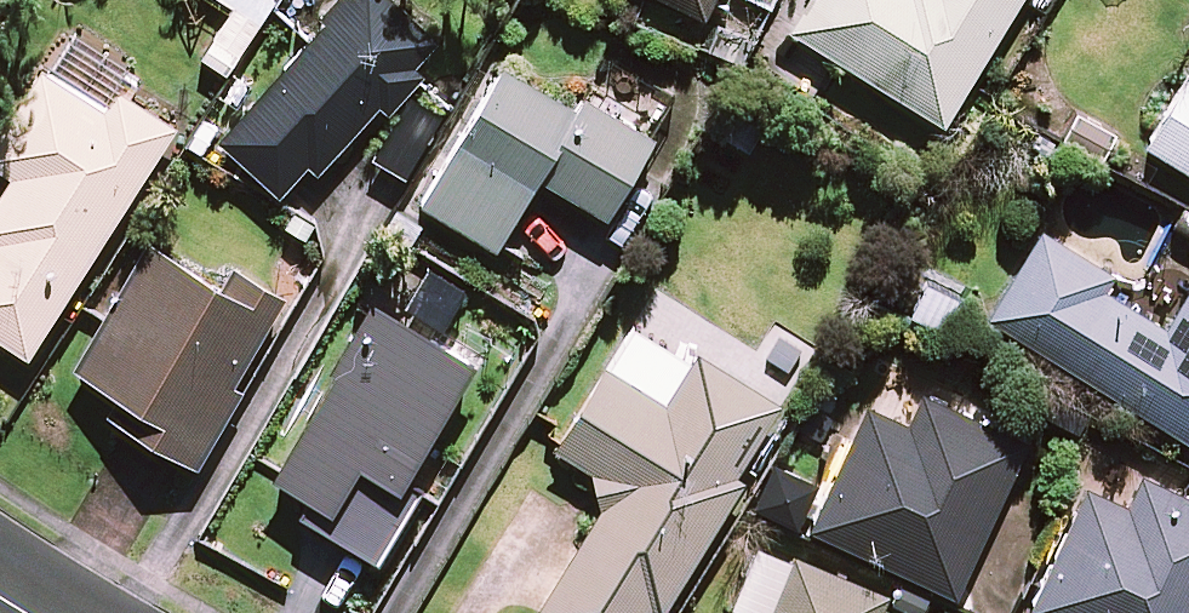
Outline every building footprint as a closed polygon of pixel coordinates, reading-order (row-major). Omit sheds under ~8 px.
[(280,197),(308,167),(315,174),(375,108),(385,117),(419,79),(409,70),(435,42),(388,0),(330,0),(314,18),(322,24),(220,142),(280,197)] [(711,0),(665,0),(701,19),(711,0)] [(792,34),(943,125),(1019,0),(813,0),(792,34)] [(265,22),(236,4),(203,56),(232,74),(265,22)] [(578,114),(505,70),(423,206),(494,249),(537,177),(604,217),(661,123),(596,84),(578,114)] [(43,71),(0,137),(0,170),(13,179),(0,199),(0,340),(28,357),(172,133),(116,96),(106,112),(43,71)] [(1188,78),(1146,147),(1188,174),(1188,79),(1188,78)] [(442,117),(409,98),(373,160),(406,179),(442,117)] [(1117,136),(1074,106),(1055,135),(1097,165),(1117,136)] [(1042,232),(988,319),(1188,443),(1188,293),(1166,329),(1101,289),(1110,275),(1042,232)] [(224,289),(148,246),(77,373),(115,394),(103,415),(191,464),(284,298),(234,271),(224,289)] [(966,295),(926,277),(907,317),(947,335),(966,295)] [(476,362),(371,304),(274,479),(312,500),(302,518),(376,559),(414,489),(433,499),(453,463),(427,449),(476,362)] [(695,357),(664,409),(602,373),(556,451),(591,471),(602,506),(539,612),(652,612),(658,602),(664,606),(781,407),(695,357)] [(1023,446),(922,397),(909,424),(870,405),(810,528),(949,596),(1023,446)] [(1140,477),(1126,508),(1086,489),(1029,611),(1033,612),(1188,612),(1188,499),(1140,477)] [(794,558),(770,612),(878,612),(884,597),(794,558)]
